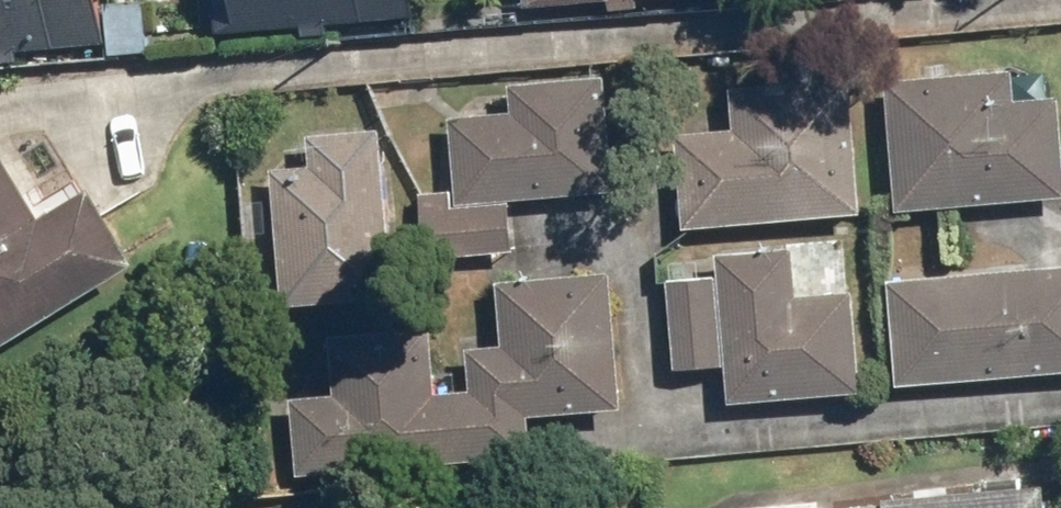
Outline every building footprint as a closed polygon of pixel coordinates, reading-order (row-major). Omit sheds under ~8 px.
[(104,39),(101,0),(0,0),(0,47),(104,39)] [(210,30),(412,12),(411,0),(208,0),(210,30)] [(894,212),(1060,198),(1060,113),(1060,97),(1014,101),(1011,69),(883,80),(894,212)] [(453,186),(420,189),(426,258),(515,249),(510,200),(618,190),(607,74),(509,82),(511,111),(447,117),(453,186)] [(672,132),(681,228),(862,211),(849,77),(731,89),(734,127),(672,132)] [(271,167),(284,307),(394,297),(379,126),(309,132),(312,163),(271,167)] [(140,261),(92,185),(43,216),(0,147),(0,347),(140,261)] [(726,364),(729,402),(862,390),(852,289),(796,294),(791,243),(716,250),(719,275),(667,280),(675,369),(726,364)] [(1060,369),(1060,260),(890,274),(899,382),(1060,369)] [(289,396),(295,472),(532,454),(529,416),(625,408),(614,269),(496,278),(501,345),(468,347),(471,387),(435,390),(430,324),(328,332),(333,392),(289,396)] [(1046,482),(769,507),(1048,507),(1046,482)]
